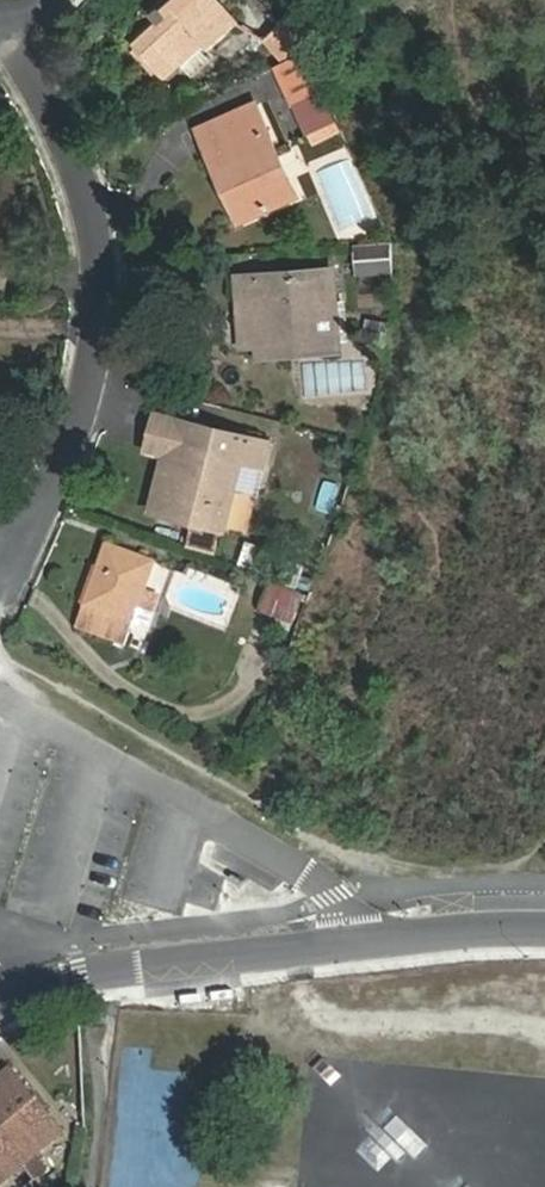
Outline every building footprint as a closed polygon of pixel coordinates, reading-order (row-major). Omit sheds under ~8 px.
[(243,22),(223,0),(166,0),(152,13),(157,19),(133,41),(169,79),(206,44),(213,50),(243,22)] [(308,47),(284,22),(265,41),(285,61),(308,47)] [(328,91),(317,70),(312,54),(308,47),(285,61),(302,102),(328,91)] [(239,185),(226,190),(240,220),(298,192),(257,101),(208,123),(239,185)] [(196,128),(226,190),(239,185),(208,123),(196,128)] [(355,153),(312,165),(329,224),(372,212),(355,153)] [(356,241),(356,273),(394,273),(394,242),(356,241)] [(316,336),(336,335),(330,270),(238,278),(240,298),(260,296),(264,341),(283,340),(284,330),(315,328),(316,336)] [(337,347),(336,335),(316,336),(315,328),(284,330),(283,340),(264,341),(260,296),(240,298),(245,355),(337,347)] [(368,314),(363,341),(383,344),(388,318),(368,314)] [(159,412),(150,437),(183,447),(164,511),(158,535),(216,556),(223,528),(243,461),(251,437),(159,412)] [(148,506),(164,511),(183,447),(150,437),(146,452),(162,456),(148,506)] [(251,437),(243,461),(267,466),(274,444),(251,437)] [(147,590),(158,562),(108,542),(76,623),(128,644),(136,625),(150,631),(163,596),(147,590)] [(272,580),(259,611),(292,625),(305,594),(272,580)] [(1,1070),(0,1071),(0,1174),(52,1132),(1,1070)] [(353,1149),(382,1178),(421,1139),(392,1110),(353,1149)]
